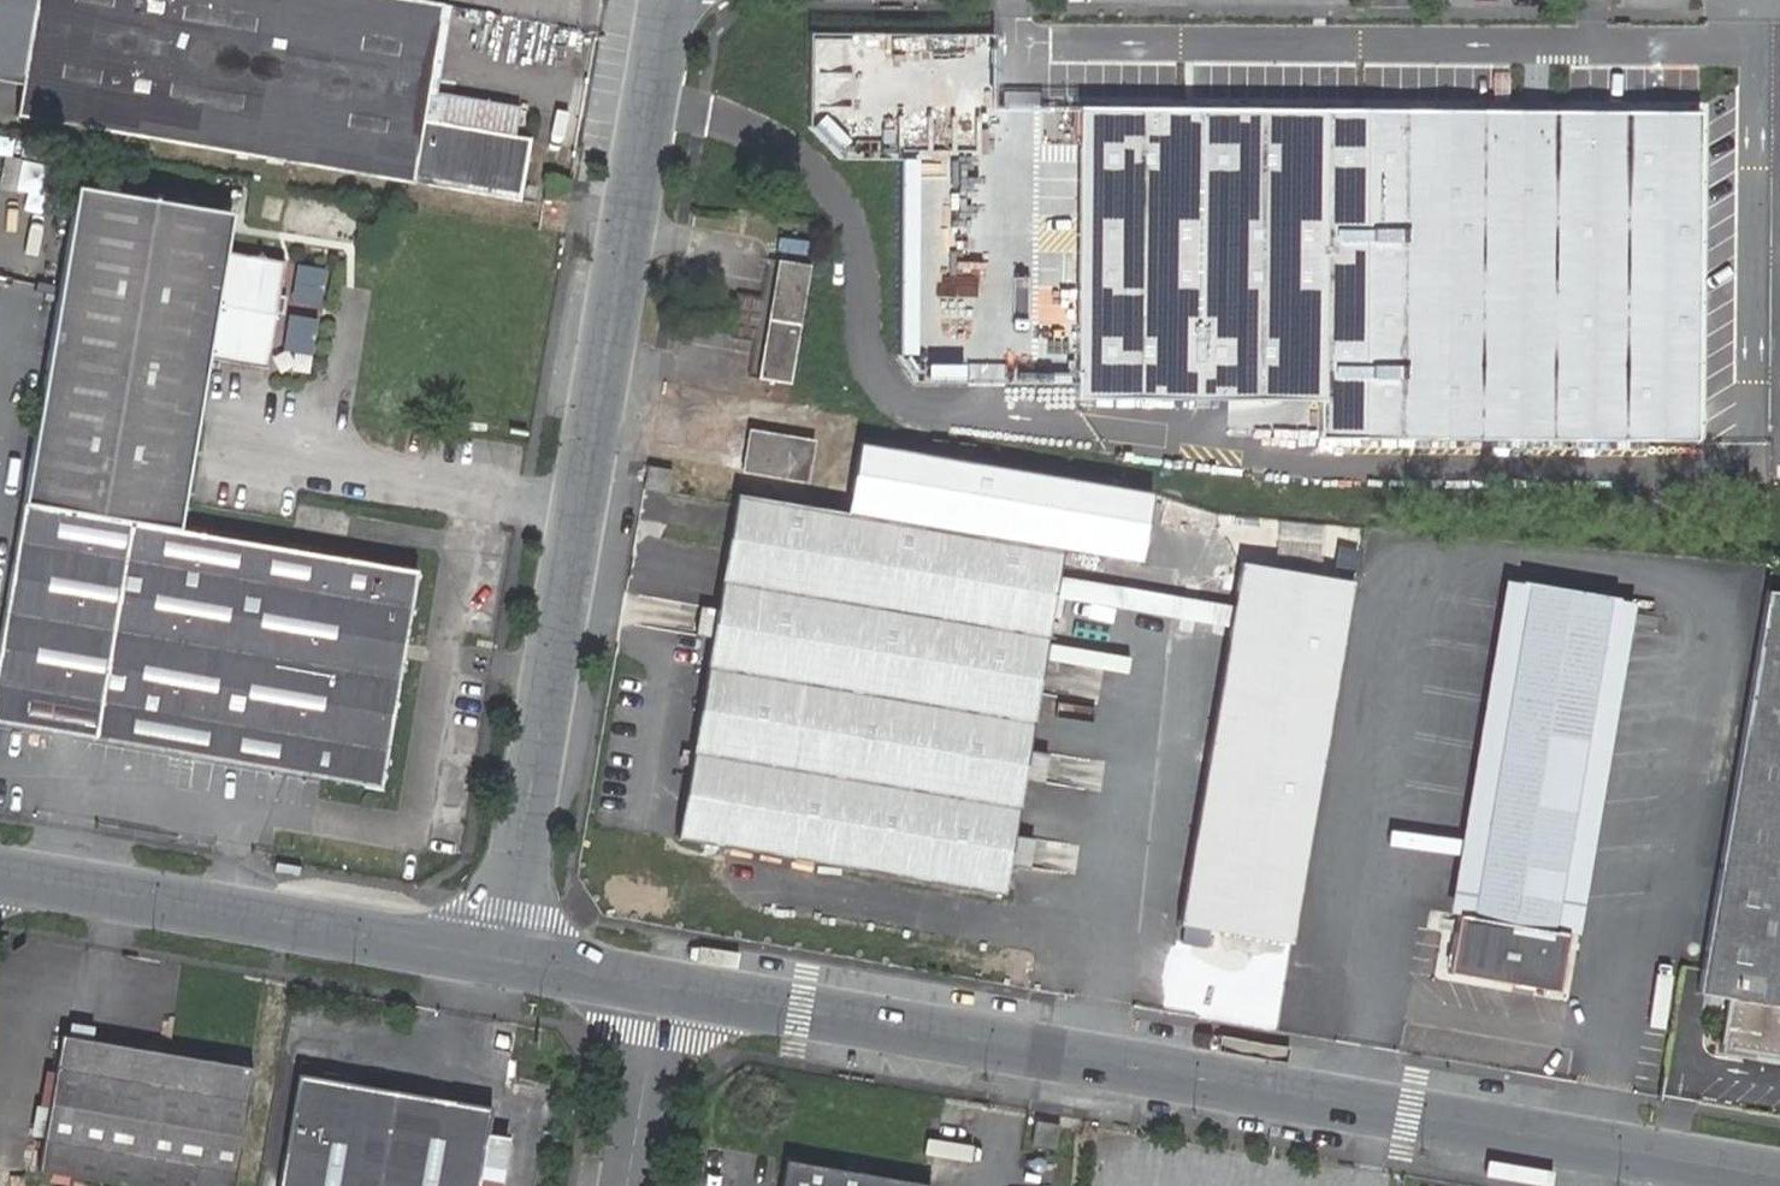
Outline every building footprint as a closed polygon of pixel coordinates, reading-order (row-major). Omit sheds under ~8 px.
[(35,0),(0,0),(0,80),(20,84),(35,0)] [(54,121),(409,182),(519,202),(529,142),(529,138),(513,135),(518,106),(439,93),(434,122),(420,120),(440,3),(422,0),(35,0),(15,115),(17,115),(54,121)] [(508,47),(513,16),(454,7),(450,38),(508,47)] [(1322,285),(1324,109),(1077,106),(1075,398),(1321,401),(1322,326),(1322,285)] [(1321,401),(1321,437),(1697,440),(1700,112),(1324,109),(1322,285),(1322,326),(1321,401)] [(50,139),(54,121),(17,115),(14,132),(50,139)] [(230,211),(75,185),(21,503),(177,530),(187,470),(206,357),(265,367),(283,260),(224,250),(230,211)] [(777,259),(768,318),(799,323),(810,264),(777,259)] [(287,302),(319,305),(323,268),(291,264),(287,302)] [(307,357),(315,321),(286,314),(278,351),(307,357)] [(757,380),(789,383),(799,323),(768,318),(757,380)] [(743,455),(740,471),(807,482),(814,440),(747,428),(743,455)] [(864,444),(856,491),(853,514),(736,494),(733,508),(729,535),(726,550),(693,744),(680,826),(677,838),(716,844),(1003,894),(1019,799),(1062,550),(1062,543),(1141,556),(1145,532),(1148,514),(1151,494),(864,444)] [(647,466),(644,488),(667,493),(671,470),(647,466)] [(200,757),(319,777),(379,787),(401,656),(403,644),(415,570),(388,565),(343,558),(177,530),(21,503),(0,628),(0,722),(21,726),(98,739),(124,744),(200,757)] [(1353,582),(1240,563),(1235,590),(1227,638),(1209,742),(1204,772),(1191,849),(1185,885),(1178,924),(1291,943),(1353,582)] [(1447,913),(1459,915),(1464,916),(1522,582),(1505,579),(1447,913)] [(1464,916),(1459,915),(1448,972),(1557,992),(1568,934),(1560,932),(1618,598),(1522,582),(1464,916)] [(1767,592),(1698,992),(1728,998),(1779,1007),(1779,593),(1767,592)] [(1560,932),(1568,934),(1578,935),(1635,602),(1618,598),(1560,932)] [(1728,998),(1719,1049),(1779,1059),(1779,1007),(1728,998)] [(128,1185),(231,1185),(237,1148),(251,1068),(144,1050),(132,1047),(91,1041),(72,1037),(61,1035),(48,1112),(44,1133),(38,1171),(128,1185)] [(489,1108),(297,1075),(278,1185),(497,1185),(505,1137),(484,1134),(489,1108)] [(1036,1120),(1031,1145),(1055,1150),(1060,1124),(1036,1120)] [(237,1148),(231,1185),(236,1185),(256,1185),(261,1153),(237,1148)] [(931,1184),(785,1159),(780,1185),(931,1185),(931,1184)]
